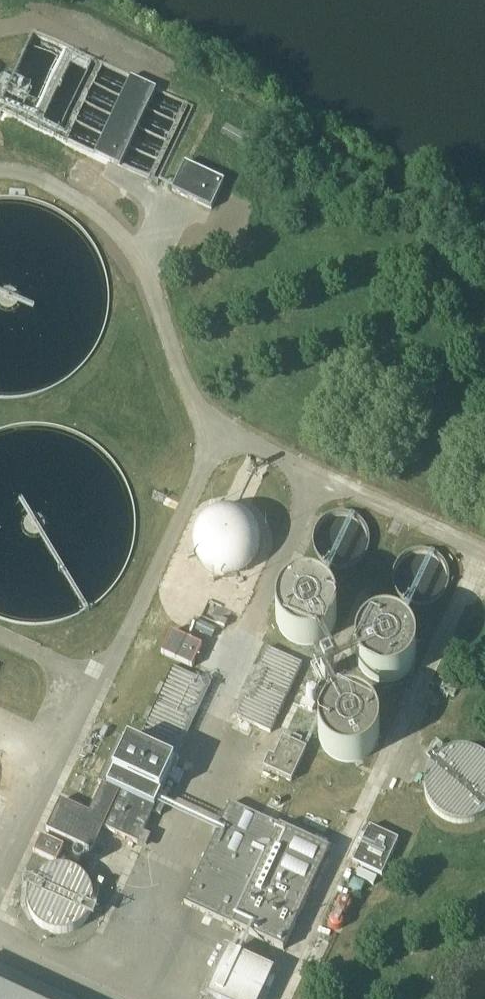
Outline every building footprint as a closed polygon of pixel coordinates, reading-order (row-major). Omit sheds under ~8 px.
[(131,77),(95,154),(121,166),(157,89),(131,77)] [(172,191),(212,210),(225,182),(185,163),(172,191)] [(314,644),(318,643),(323,640),(327,638),(329,635),(332,632),(334,628),(335,625),(336,621),(337,617),(337,613),(337,609),(336,605),(334,601),(332,598),(330,595),(327,592),(324,589),(321,587),(318,586),(314,585),(310,584),(306,584),(303,585),(299,586),(295,587),(292,589),(289,591),(286,594),(284,597),(282,600),(280,604),(279,607),(278,611),(278,615),(278,618),(279,622),(280,626),(282,629),(284,632),(286,635),(289,638),(292,640),(296,642),(299,643),(303,644),(307,645),(310,645),(314,644)] [(400,625),(397,623),(393,622),(390,621),(386,621),(382,621),(378,622),(375,623),(372,625),(368,627),(366,629),(363,632),(361,635),(359,638),(358,642),(357,646),(356,649),(356,653),(357,657),(358,660),(360,664),(363,668),(365,671),(368,674),(371,676),(374,678),(377,679),(381,680),(385,681),(388,681),(392,680),(396,680),(399,678),(402,676),(405,674),(408,672),(411,669),(413,666),(414,663),(415,659),(416,655),(417,652),(416,648),(416,644),(415,641),(413,637),(411,634),(409,631),(406,629),(404,626),(400,625)] [(192,668),(202,646),(172,632),(161,653),(192,668)] [(268,642),(234,711),(269,728),(303,659),(268,642)] [(326,679),(334,675),(330,667),(322,670),(326,679)] [(368,707),(364,705),(361,704),(358,703),(355,702),(352,702),(348,702),(345,703),(342,704),(339,705),(336,707),(333,709),(331,711),(328,714),(326,717),(325,721),(323,724),(323,728),(322,732),(323,735),(323,739),(324,742),(326,746),(328,749),(330,752),(333,754),(336,757),(339,758),(343,760),(346,761),(350,761),(354,761),(357,761),(361,760),(364,758),(368,757),(371,755),(373,752),(376,749),(378,746),(379,743),(380,739),(381,736),(381,732),(381,728),(380,724),(379,721),(378,718),(376,715),(373,712),(371,709),(368,707)] [(292,742),(283,738),(274,757),(270,755),(264,767),(292,780),(306,749),(300,745),(302,740),(295,736),(292,742)] [(128,742),(119,738),(98,782),(105,786),(108,786),(119,791),(103,827),(138,843),(152,811),(161,815),(166,804),(158,800),(175,763),(128,742)] [(425,786),(425,791),(426,795),(427,800),(429,804),(432,808),(435,811),(438,815),(442,817),(446,820),(450,821),(455,822),(459,823),(464,823),(469,822),(473,821),(477,820),(481,817),(484,815),(484,758),(481,755),(477,753),(473,751),(469,750),(464,749),(459,749),(455,750),(450,751),(446,753),(442,755),(438,758),(435,761),(432,765),(429,768),(427,773),(426,777),(425,782),(425,786)] [(230,803),(184,903),(284,949),(330,849),(230,803)] [(56,934),(60,934),(65,934),(69,933),(73,932),(77,930),(81,927),(84,924),(87,921),(89,918),(91,914),(92,909),(93,905),(94,901),(93,897),(93,893),(91,889),(90,885),(88,882),(85,879),(82,876),(79,874),(76,871),(72,870),(68,869),(64,868),(60,868),(56,868),(52,869),(49,870),(45,871),(41,874),(38,876),(35,879),(33,882),(31,885),(29,889),(28,893),(27,897),(27,901),(27,905),(28,910),(30,914),(32,918),(34,921),(37,924),(40,927),(44,930),(48,932),(52,933),(56,934)] [(209,997),(213,998),(262,998),(274,972),(230,951),(209,997)]
